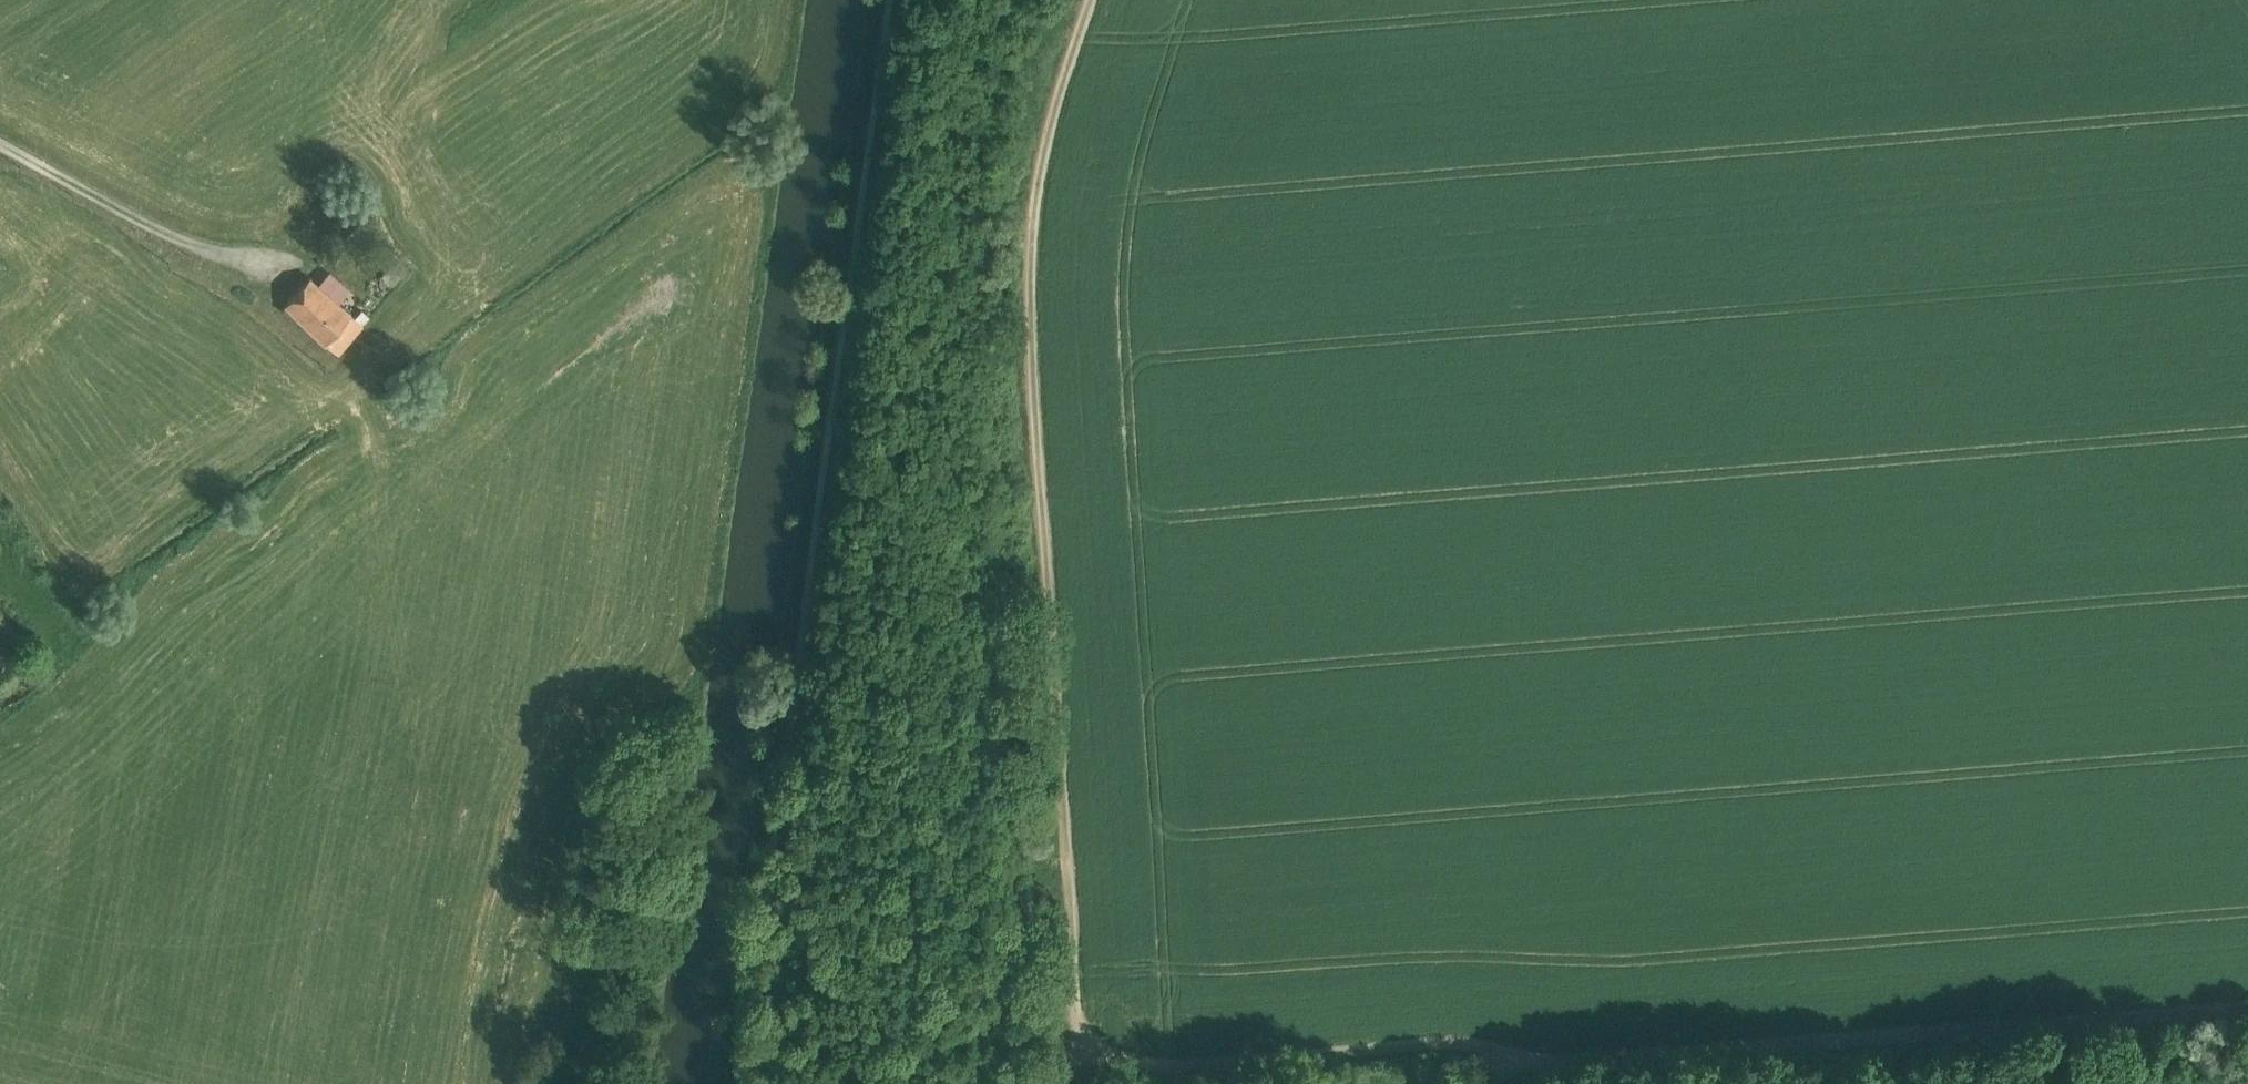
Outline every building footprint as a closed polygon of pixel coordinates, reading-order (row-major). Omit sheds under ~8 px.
[(350,313),(309,276),(284,304),(325,344),(326,343),(350,313)] [(350,313),(326,343),(337,352),(361,323),(350,313)]
